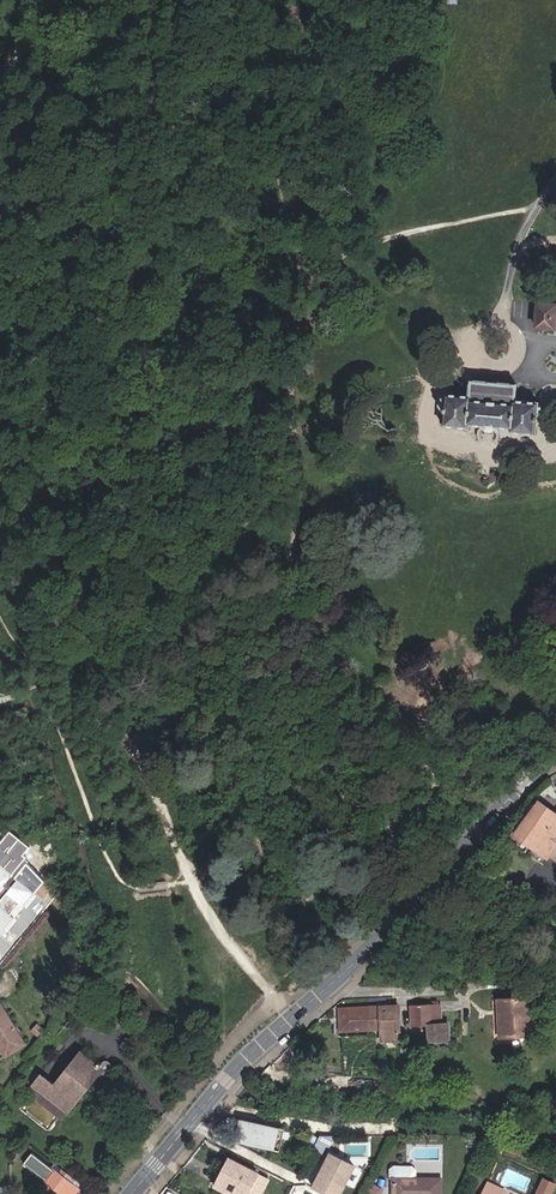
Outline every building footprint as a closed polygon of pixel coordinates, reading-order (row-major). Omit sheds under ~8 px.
[(537,301),(535,326),(555,328),(555,303),(537,301)] [(469,397),(447,395),(444,425),(467,427),(467,424),(513,428),(512,431),(534,433),(537,403),(516,401),(518,383),(510,382),(510,375),(500,374),(499,378),(496,377),(491,377),(491,373),(481,373),(480,380),(471,379),(469,397)] [(538,802),(515,834),(555,863),(555,815),(538,802)] [(531,1035),(529,999),(498,999),(500,1037),(531,1035)] [(0,1004),(0,1047),(5,1056),(25,1044),(0,1004)] [(442,1025),(441,1004),(411,1005),(412,1026),(429,1025),(430,1039),(449,1039),(449,1024),(442,1025)] [(339,1030),(381,1029),(381,1035),(400,1035),(399,1005),(339,1008),(339,1030)] [(413,1038),(413,1030),(403,1031),(403,1038),(413,1038)] [(38,1070),(23,1089),(31,1096),(57,1116),(61,1119),(66,1112),(67,1113),(102,1068),(81,1051),(55,1084),(38,1070)] [(240,1118),(235,1140),(265,1147),(270,1125),(240,1118)] [(265,1147),(274,1149),(279,1127),(270,1125),(265,1147)] [(323,1193),(340,1193),(354,1167),(330,1154),(318,1178),(319,1181),(325,1184),(320,1192),(323,1193)] [(220,1186),(235,1193),(252,1193),(262,1175),(234,1161),(220,1186)] [(441,1178),(413,1178),(413,1165),(393,1164),(393,1193),(441,1193),(441,1178)] [(52,1168),(43,1179),(62,1193),(75,1193),(79,1189),(52,1168)] [(262,1175),(252,1193),(265,1193),(272,1180),(262,1175)] [(318,1178),(313,1188),(320,1192),(325,1184),(319,1181),(318,1178)] [(536,1193),(550,1193),(554,1183),(544,1178),(536,1193)] [(372,1181),(364,1193),(381,1193),(375,1190),(378,1185),(372,1181)] [(505,1190),(487,1182),(482,1193),(503,1193),(505,1190)]
